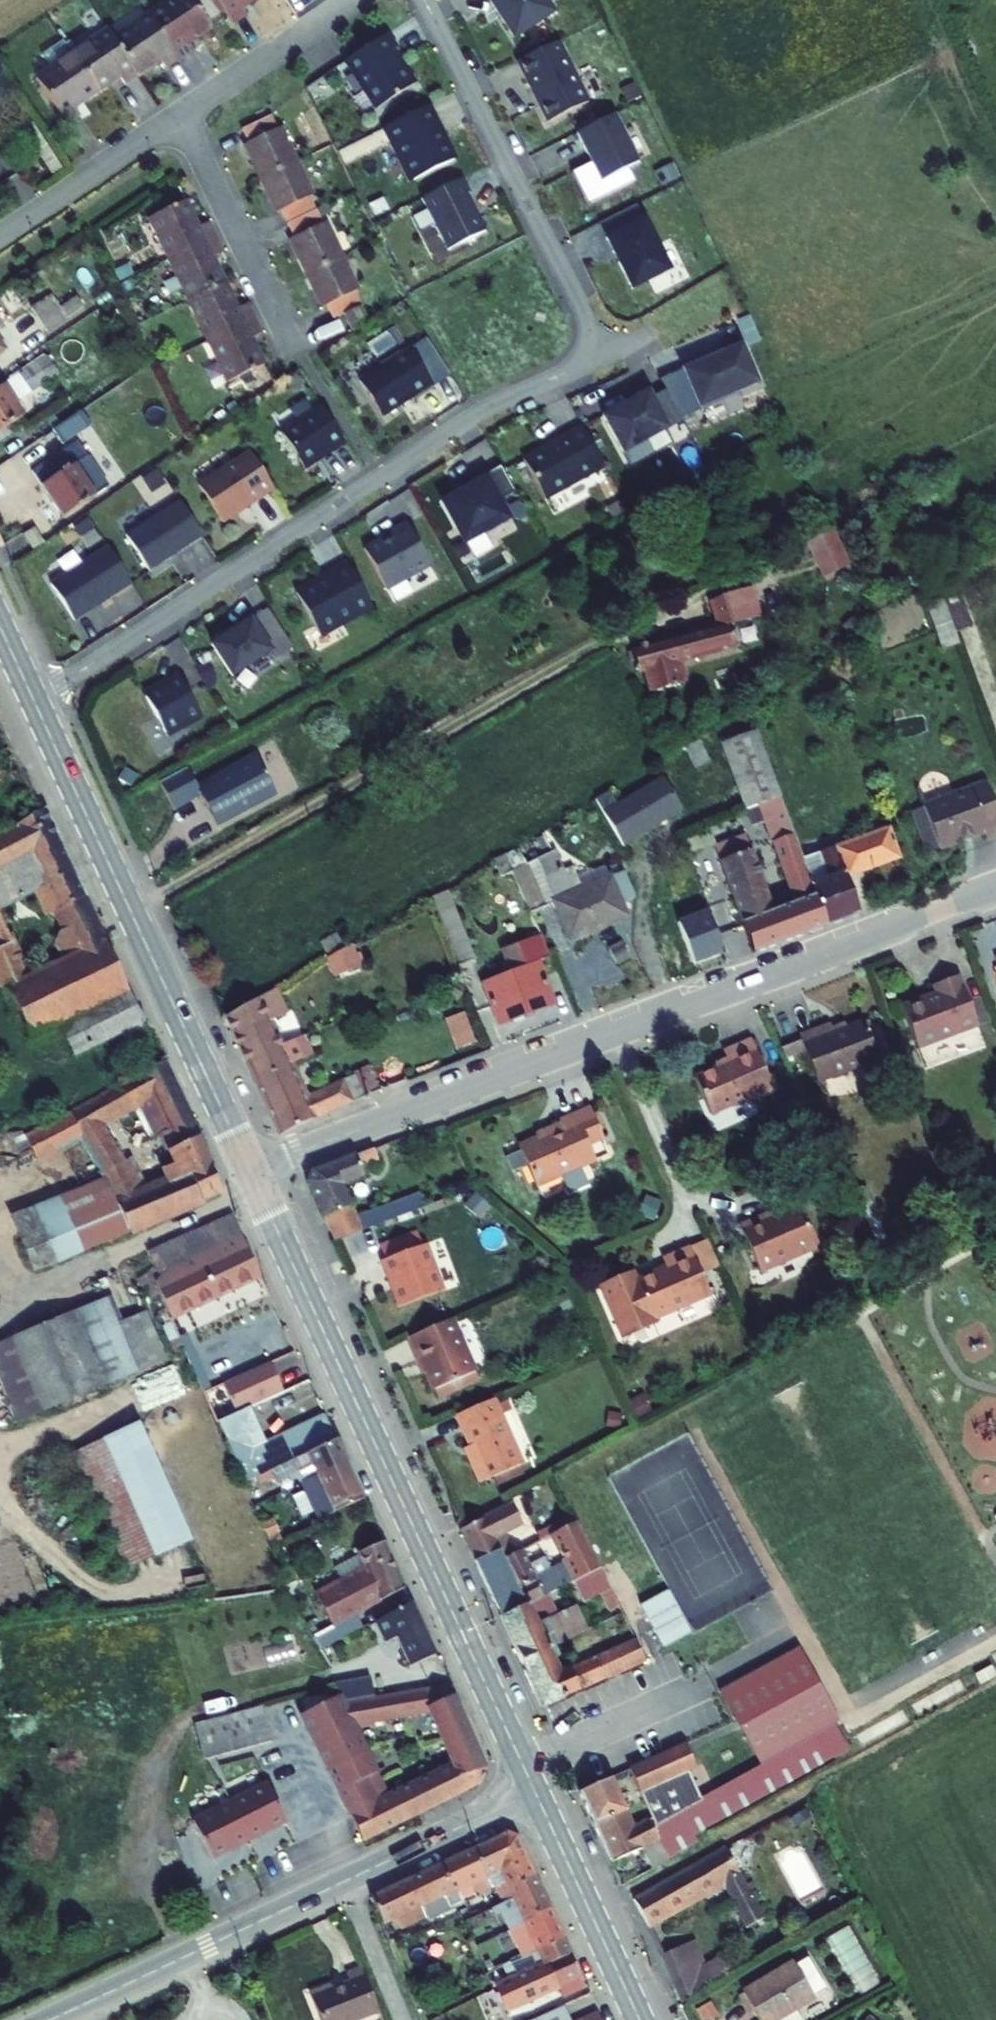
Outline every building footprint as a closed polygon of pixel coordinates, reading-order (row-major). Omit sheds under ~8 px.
[(150,5),(181,52),(197,42),(191,33),(212,19),(199,0),(158,0),(150,5)] [(234,17),(250,7),(246,0),(223,0),(234,17)] [(514,35),(558,10),(551,0),(492,0),(514,35)] [(150,5),(113,29),(138,67),(160,53),(166,61),(181,52),(150,5)] [(108,21),(73,44),(98,82),(120,68),(125,76),(138,67),(113,29),(108,21)] [(388,28),(343,60),(374,109),(418,84),(388,28)] [(557,36),(516,58),(547,124),(587,99),(557,36)] [(73,44),(34,69),(65,115),(79,106),(74,98),(98,82),(73,44)] [(429,104),(384,125),(407,177),(456,158),(429,104)] [(274,123),(266,108),(241,124),(247,136),(241,140),(273,206),(281,203),(295,232),(288,235),(322,302),(330,299),(337,314),(345,309),(353,325),(370,313),(357,287),(362,284),(327,216),(321,218),(307,189),(312,187),(280,120),(274,123)] [(612,111),(576,129),(590,158),(570,169),(587,201),(634,179),(629,166),(641,161),(612,111)] [(461,175),(419,196),(446,249),(486,231),(461,175)] [(181,192),(145,210),(229,371),(264,353),(249,324),(263,317),(250,293),(236,300),(207,244),(222,237),(209,212),(195,219),(181,192)] [(643,211),(601,231),(629,288),(674,267),(643,211)] [(425,335),(358,372),(383,414),(448,373),(425,335)] [(748,338),(680,365),(698,407),(761,381),(748,338)] [(39,361),(0,387),(0,430),(25,414),(15,399),(49,376),(39,361)] [(655,380),(601,409),(622,452),(683,419),(655,380)] [(317,396),(276,421),(307,466),(347,443),(317,396)] [(46,426),(55,440),(82,422),(73,408),(46,426)] [(101,485),(81,454),(96,444),(82,422),(55,440),(61,448),(26,470),(55,515),(101,485)] [(582,424),(523,453),(545,497),(603,466),(582,424)] [(248,447),(194,478),(224,522),(275,487),(248,447)] [(513,489),(502,464),(437,497),(463,542),(511,514),(501,495),(513,489)] [(177,496),(122,529),(147,571),(202,534),(177,496)] [(405,520),(362,542),(385,587),(429,564),(405,520)] [(41,522),(30,527),(37,543),(48,538),(41,522)] [(848,558),(831,522),(806,533),(823,569),(848,558)] [(109,542),(50,577),(76,621),(132,583),(109,542)] [(346,556),(294,585),(321,635),(372,604),(346,556)] [(634,641),(641,669),(648,667),(653,685),(686,676),(680,657),(747,638),(742,615),(755,612),(750,586),(736,589),(736,586),(716,592),(723,615),(634,641)] [(265,604),(208,637),(232,674),(271,648),(278,656),(294,646),(265,604)] [(203,717),(176,670),(142,688),(168,732),(203,717)] [(790,871),(811,863),(791,811),(757,719),(721,733),(747,800),(760,795),(790,871)] [(220,818),(279,785),(257,746),(199,778),(189,761),(162,776),(177,802),(203,788),(220,818)] [(929,803),(942,838),(987,822),(990,828),(995,825),(995,786),(993,779),(929,803)] [(640,782),(597,807),(613,834),(656,809),(640,782)] [(811,863),(820,885),(834,921),(862,910),(847,871),(901,850),(888,818),(848,834),(833,795),(791,811),(811,863)] [(45,797),(40,800),(17,811),(21,819),(0,829),(0,860),(31,845),(58,902),(72,932),(59,939),(63,948),(26,966),(0,912),(0,974),(2,979),(7,977),(35,1032),(55,1021),(63,1017),(133,983),(45,797)] [(522,855),(539,903),(562,895),(574,929),(630,908),(625,896),(636,893),(625,864),(583,880),(575,857),(565,860),(558,840),(553,842),(547,824),(515,836),(522,855)] [(753,825),(721,837),(763,947),(834,921),(820,885),(798,893),(781,900),(753,825)] [(522,855),(515,836),(501,844),(508,860),(522,855)] [(31,845),(0,860),(0,902),(37,884),(48,907),(58,902),(31,845)] [(811,863),(790,871),(798,893),(820,885),(811,863)] [(516,972),(490,981),(506,1024),(559,1004),(543,961),(559,955),(550,931),(506,947),(516,972)] [(325,946),(347,991),(370,980),(350,932),(325,946)] [(940,983),(906,996),(923,1039),(985,1015),(965,965),(937,975),(940,983)] [(227,1003),(255,1069),(289,1054),(314,1043),(305,1023),(280,1035),(269,1012),(284,1005),(271,977),(227,1003)] [(77,1047),(129,1023),(148,1015),(133,983),(63,1017),(77,1047)] [(466,1013),(451,1015),(457,1045),(472,1042),(466,1013)] [(837,1015),(806,1025),(822,1074),(884,1054),(871,1014),(840,1024),(837,1015)] [(148,1015),(129,1023),(134,1035),(153,1027),(148,1015)] [(984,1026),(925,1043),(931,1063),(990,1046),(984,1026)] [(759,1094),(779,1086),(755,1033),(728,1046),(733,1057),(699,1072),(715,1109),(757,1090),(759,1094)] [(116,1076),(96,1085),(112,1113),(137,1101),(150,1128),(165,1120),(169,1129),(195,1115),(165,1052),(139,1065),(137,1059),(114,1070),(116,1076)] [(304,1088),(289,1054),(255,1069),(281,1128),(354,1096),(343,1071),(304,1088)] [(112,1113),(96,1085),(24,1120),(37,1146),(59,1136),(84,1124),(104,1156),(101,1158),(133,1225),(167,1210),(149,1178),(141,1180),(109,1114),(112,1113)] [(537,1179),(597,1154),(591,1138),(605,1132),(592,1100),(561,1112),(564,1119),(520,1137),(537,1179)] [(195,1115),(169,1129),(176,1142),(199,1131),(202,1130),(195,1115)] [(104,1156),(84,1124),(59,1136),(86,1180),(12,1210),(34,1265),(133,1225),(101,1158),(104,1156)] [(224,1187),(199,1131),(176,1142),(165,1147),(169,1157),(157,1163),(162,1173),(149,1178),(167,1210),(224,1187)] [(407,1189),(355,1210),(342,1176),(366,1166),(362,1155),(377,1150),(373,1140),(309,1164),(306,1177),(332,1234),(413,1202),(407,1189)] [(769,1214),(768,1211),(742,1221),(762,1268),(818,1244),(799,1201),(769,1214)] [(231,1206),(179,1231),(188,1247),(239,1222),(231,1206)] [(188,1247),(193,1260),(245,1236),(239,1222),(188,1247)] [(383,1252),(420,1237),(415,1223),(378,1238),(383,1252)] [(188,1247),(179,1231),(151,1243),(161,1265),(163,1261),(188,1247)] [(400,1299),(440,1283),(430,1259),(433,1257),(424,1235),(420,1237),(383,1252),(379,1253),(385,1269),(388,1267),(400,1299)] [(709,1235),(691,1243),(702,1269),(720,1262),(709,1235)] [(245,1236),(193,1260),(207,1291),(259,1266),(245,1236)] [(702,1269),(691,1243),(664,1254),(667,1262),(637,1274),(634,1267),(601,1281),(621,1328),(711,1290),(702,1269)] [(173,1306),(207,1291),(193,1260),(188,1247),(163,1261),(161,1265),(158,1272),(173,1306)] [(139,1277),(0,1336),(0,1360),(22,1412),(170,1350),(139,1277)] [(266,1282),(253,1289),(259,1302),(273,1295),(266,1282)] [(476,1365),(453,1311),(406,1331),(417,1357),(421,1356),(433,1383),(434,1383),(474,1366),(476,1365)] [(474,1366),(434,1383),(438,1392),(478,1374),(474,1366)] [(207,1387),(212,1410),(229,1407),(224,1384),(207,1387)] [(272,1392),(258,1399),(271,1427),(286,1420),(272,1392)] [(524,1459),(495,1394),(457,1410),(479,1460),(473,1462),(480,1478),(524,1459)] [(258,1399),(231,1411),(250,1451),(277,1439),(271,1427),(258,1399)] [(142,1415),(75,1445),(127,1561),(194,1531),(142,1415)] [(328,1416),(277,1441),(279,1444),(285,1457),(293,1454),(336,1433),(328,1416)] [(338,1432),(336,1433),(293,1454),(299,1466),(313,1460),(316,1467),(347,1452),(338,1432)] [(310,1496),(357,1475),(347,1452),(316,1467),(300,1474),(310,1496)] [(318,1515),(366,1493),(357,1475),(310,1496),(318,1515)] [(514,1498),(464,1524),(478,1555),(503,1542),(508,1540),(500,1525),(523,1513),(514,1498)] [(507,1553),(503,1542),(478,1555),(503,1609),(550,1585),(575,1573),(600,1560),(578,1516),(556,1527),(569,1554),(539,1569),(526,1543),(507,1553)] [(371,1559),(392,1549),(386,1536),(365,1545),(371,1559)] [(339,1574),(319,1583),(334,1617),(407,1582),(392,1549),(371,1559),(339,1574)] [(620,1600),(600,1560),(575,1573),(586,1594),(603,1586),(612,1603),(620,1600)] [(638,1595),(663,1637),(689,1621),(664,1580),(638,1595)] [(550,1585),(503,1609),(543,1696),(609,1666),(644,1650),(635,1631),(563,1663),(555,1644),(558,1637),(557,1635),(589,1620),(578,1597),(550,1610),(548,1606),(539,1610),(534,1600),(553,1590),(550,1585)] [(412,1596),(380,1611),(402,1661),(435,1646),(412,1596)] [(799,1637),(719,1680),(759,1754),(839,1711),(799,1637)] [(350,1663),(341,1668),(343,1672),(347,1673),(355,1693),(389,1679),(384,1669),(378,1672),(375,1665),(355,1674),(350,1663)] [(495,1770),(449,1677),(355,1693),(348,1693),(340,1694),(353,1716),(363,1714),(432,1703),(458,1759),(472,1782),(495,1770)] [(340,1694),(339,1690),(311,1702),(346,1781),(385,1763),(363,1714),(353,1716),(340,1694)] [(283,1730),(274,1696),(207,1713),(216,1747),(283,1730)] [(836,1716),(710,1784),(723,1810),(849,1741),(836,1716)] [(628,1758),(652,1808),(657,1818),(686,1803),(683,1798),(703,1787),(689,1759),(696,1755),(684,1730),(628,1758)] [(458,1759),(441,1767),(443,1772),(446,1771),(450,1779),(447,1780),(452,1791),(472,1782),(458,1759)] [(385,1763),(346,1781),(354,1799),(384,1785),(387,1791),(396,1787),(385,1763)] [(354,1799),(368,1831),(450,1794),(449,1792),(452,1791),(447,1780),(450,1779),(446,1771),(443,1772),(441,1767),(396,1787),(387,1791),(384,1785),(354,1799)] [(611,1767),(581,1780),(586,1792),(616,1778),(611,1767)] [(294,1809),(276,1770),(200,1805),(217,1844),(294,1809)] [(634,1817),(616,1778),(586,1792),(612,1850),(624,1845),(644,1836),(636,1816),(634,1817)] [(703,1787),(683,1798),(686,1803),(696,1823),(723,1810),(710,1784),(703,1787)] [(696,1823),(686,1803),(657,1818),(653,1819),(658,1829),(666,1847),(699,1830),(696,1823)] [(652,1808),(636,1816),(644,1836),(658,1829),(653,1819),(657,1818),(652,1808)] [(668,1852),(666,1847),(658,1829),(644,1836),(654,1860),(668,1852)] [(512,1837),(501,1832),(466,1848),(477,1874),(477,1875),(483,1889),(487,1887),(495,1902),(509,1896),(504,1885),(529,1874),(512,1837)] [(644,1836),(624,1845),(636,1871),(654,1860),(644,1836)] [(649,1919),(721,1875),(745,1918),(763,1908),(726,1838),(636,1891),(649,1919)] [(477,1874),(466,1848),(434,1863),(446,1889),(450,1887),(455,1898),(476,1888),(480,1896),(482,1895),(483,1890),(483,1889),(477,1875),(477,1874)] [(446,1889),(434,1863),(400,1879),(417,1916),(455,1898),(450,1887),(446,1889)] [(544,1905),(529,1874),(504,1885),(509,1896),(495,1902),(507,1927),(520,1921),(518,1917),(544,1905)] [(417,1916),(400,1879),(363,1896),(376,1923),(386,1918),(391,1928),(417,1916)] [(559,1937),(544,1905),(518,1917),(520,1921),(507,1927),(520,1955),(533,1949),(559,1937)] [(478,1920),(476,1914),(468,1917),(472,1925),(464,1929),(473,1944),(493,1934),(486,1916),(478,1920)] [(692,1931),(675,1940),(689,1968),(705,1959),(692,1931)] [(506,1958),(494,1933),(493,1934),(473,1944),(482,1962),(485,1968),(506,1958)] [(581,1985),(559,1937),(533,1949),(540,1963),(543,1961),(554,1984),(553,1985),(558,1996),(581,1985)] [(675,1940),(663,1946),(686,1994),(735,1966),(725,1948),(705,1959),(689,1968),(675,1940)] [(533,1949),(520,1955),(514,1957),(501,1963),(508,1977),(493,1984),(509,2019),(523,2019),(533,2015),(530,2008),(527,2009),(522,1998),(553,1985),(554,1984),(543,1961),(540,1963),(533,1949)] [(741,1984),(760,2019),(761,2019),(795,2001),(812,1993),(793,1957),(741,1984)] [(311,1990),(323,2019),(351,2019),(375,2011),(357,1966),(338,1974),(341,1982),(328,1987),(327,1983),(311,1990)] [(795,2001),(761,2019),(792,2019),(802,2015),(795,2001)] [(557,2004),(533,2015),(523,2019),(564,2019),(557,2004)] [(593,2011),(573,2019),(597,2019),(593,2011)]
